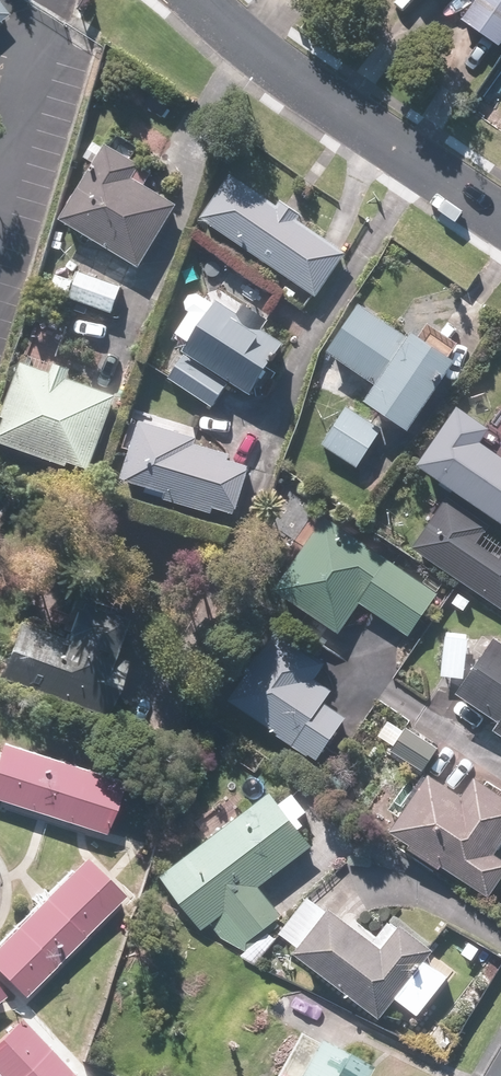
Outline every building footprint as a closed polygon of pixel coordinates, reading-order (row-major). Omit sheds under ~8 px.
[(462,24),(499,51),(500,48),(500,0),(479,0),(462,24)] [(140,187),(147,173),(99,146),(56,221),(135,265),(170,204),(140,187)] [(341,255),(295,221),(298,217),(280,204),(277,208),(230,174),(198,218),(309,299),(341,255)] [(75,272),(65,297),(109,314),(119,289),(75,272)] [(167,377),(210,404),(224,381),(248,396),(280,345),(212,303),(167,377)] [(323,355),(373,388),(363,403),(405,431),(450,363),(406,334),(404,338),(355,306),(323,355)] [(65,464),(85,472),(113,400),(19,363),(0,411),(0,445),(63,469),(65,464)] [(379,429),(346,409),(323,447),(356,467),(379,429)] [(453,410),(414,468),(500,528),(500,463),(474,445),(484,431),(453,410)] [(195,439),(138,420),(117,485),(208,514),(210,507),(233,515),(249,469),(225,461),(227,456),(192,445),(195,439)] [(483,526),(444,499),(410,550),(500,612),(500,552),(496,559),(472,543),(483,526)] [(274,590),(337,633),(357,603),(406,636),(434,594),(322,518),(274,590)] [(58,640),(13,625),(0,666),(0,680),(104,713),(121,660),(103,654),(114,621),(69,607),(58,640)] [(308,678),(318,663),(270,630),(224,698),(316,760),(343,719),(318,701),(326,689),(308,678)] [(489,638),(464,676),(468,636),(443,633),(439,678),(461,680),(454,691),(498,721),(492,730),(500,736),(500,646),(489,638)] [(435,747),(403,727),(388,751),(420,771),(435,747)] [(101,831),(116,784),(0,747),(0,799),(101,831)] [(407,844),(403,851),(454,882),(458,875),(487,893),(500,870),(500,859),(491,853),(500,837),(500,800),(472,782),(461,798),(425,775),(389,833),(407,844)] [(280,915),(257,886),(309,846),(297,829),(300,827),(294,820),(303,813),(290,797),(279,806),(268,792),(158,877),(199,931),(215,919),(237,947),(280,915)] [(81,859),(0,941),(0,977),(22,999),(121,899),(81,859)] [(324,913),(305,898),(277,931),(376,1016),(392,997),(414,1016),(445,979),(423,960),(432,951),(392,917),(368,946),(326,910),(324,913)] [(0,1039),(0,1075),(69,1075),(18,1021),(0,1039)] [(364,1065),(296,1031),(273,1075),(358,1075),(364,1065)]
